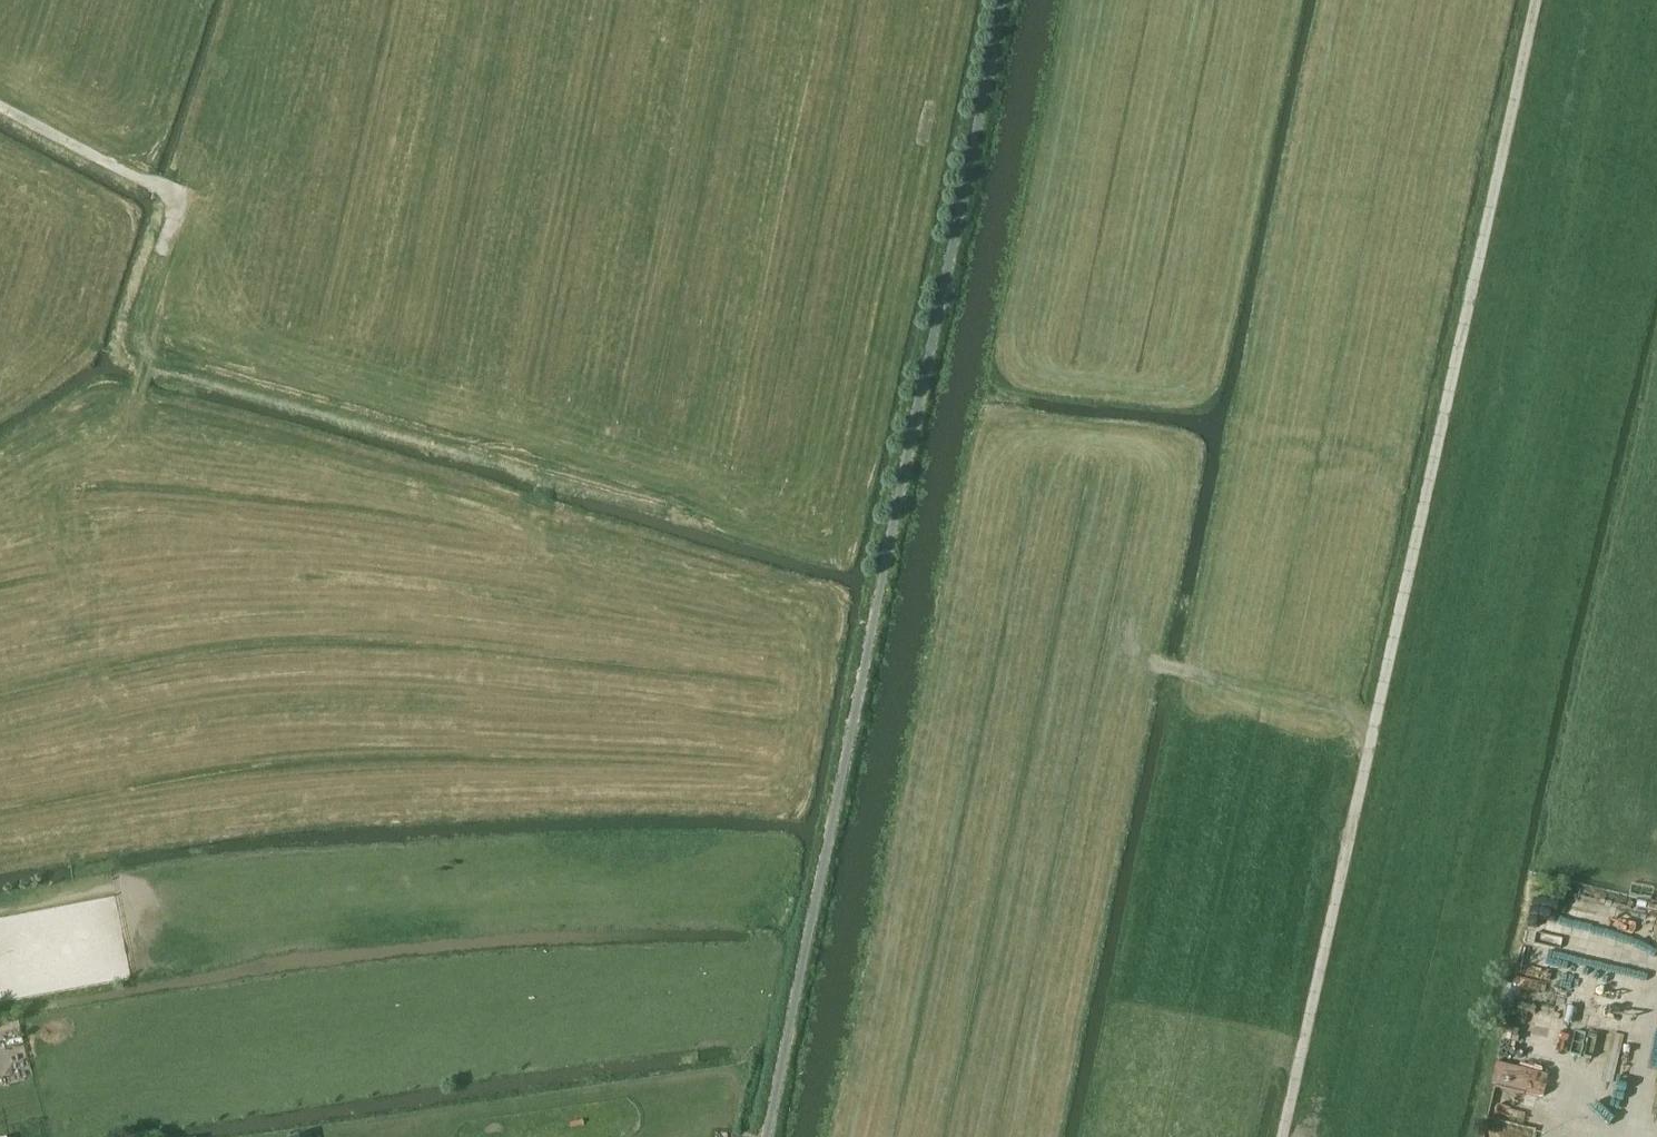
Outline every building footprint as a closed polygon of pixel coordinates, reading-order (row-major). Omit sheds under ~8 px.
[(1531,981),(1538,951),(1527,948),(1520,978),(1531,981)]
